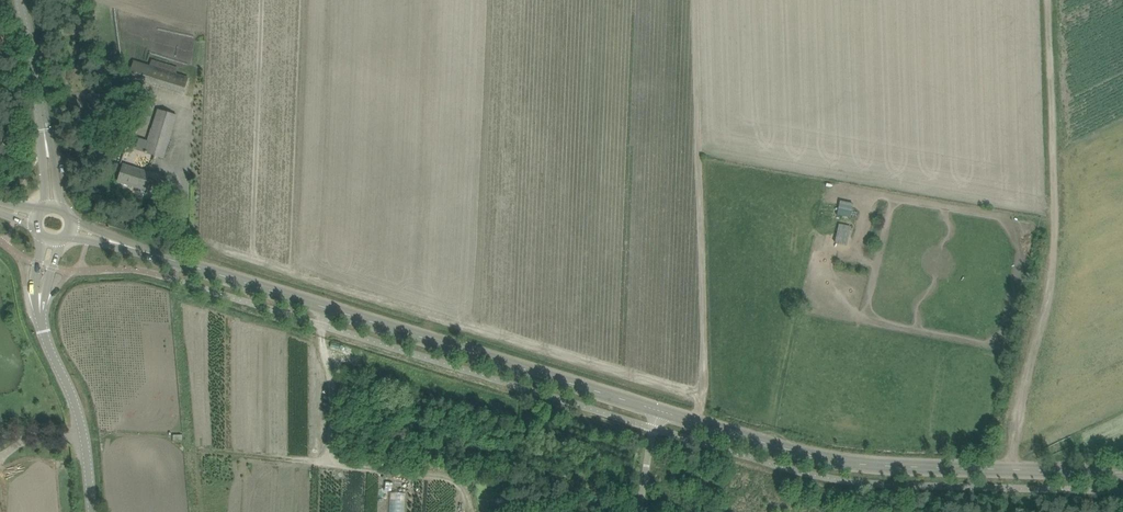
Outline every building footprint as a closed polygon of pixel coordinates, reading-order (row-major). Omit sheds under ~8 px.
[(128,77),(150,84),(183,94),(188,78),(155,67),(134,60),(128,77)] [(144,153),(166,159),(180,116),(158,109),(144,153)] [(124,165),(122,171),(118,181),(145,190),(147,182),(158,185),(161,176),(150,172),(149,173),(124,165)] [(836,214),(848,216),(850,210),(837,208),(836,214)] [(845,246),(851,226),(838,222),(833,242),(845,246)]
